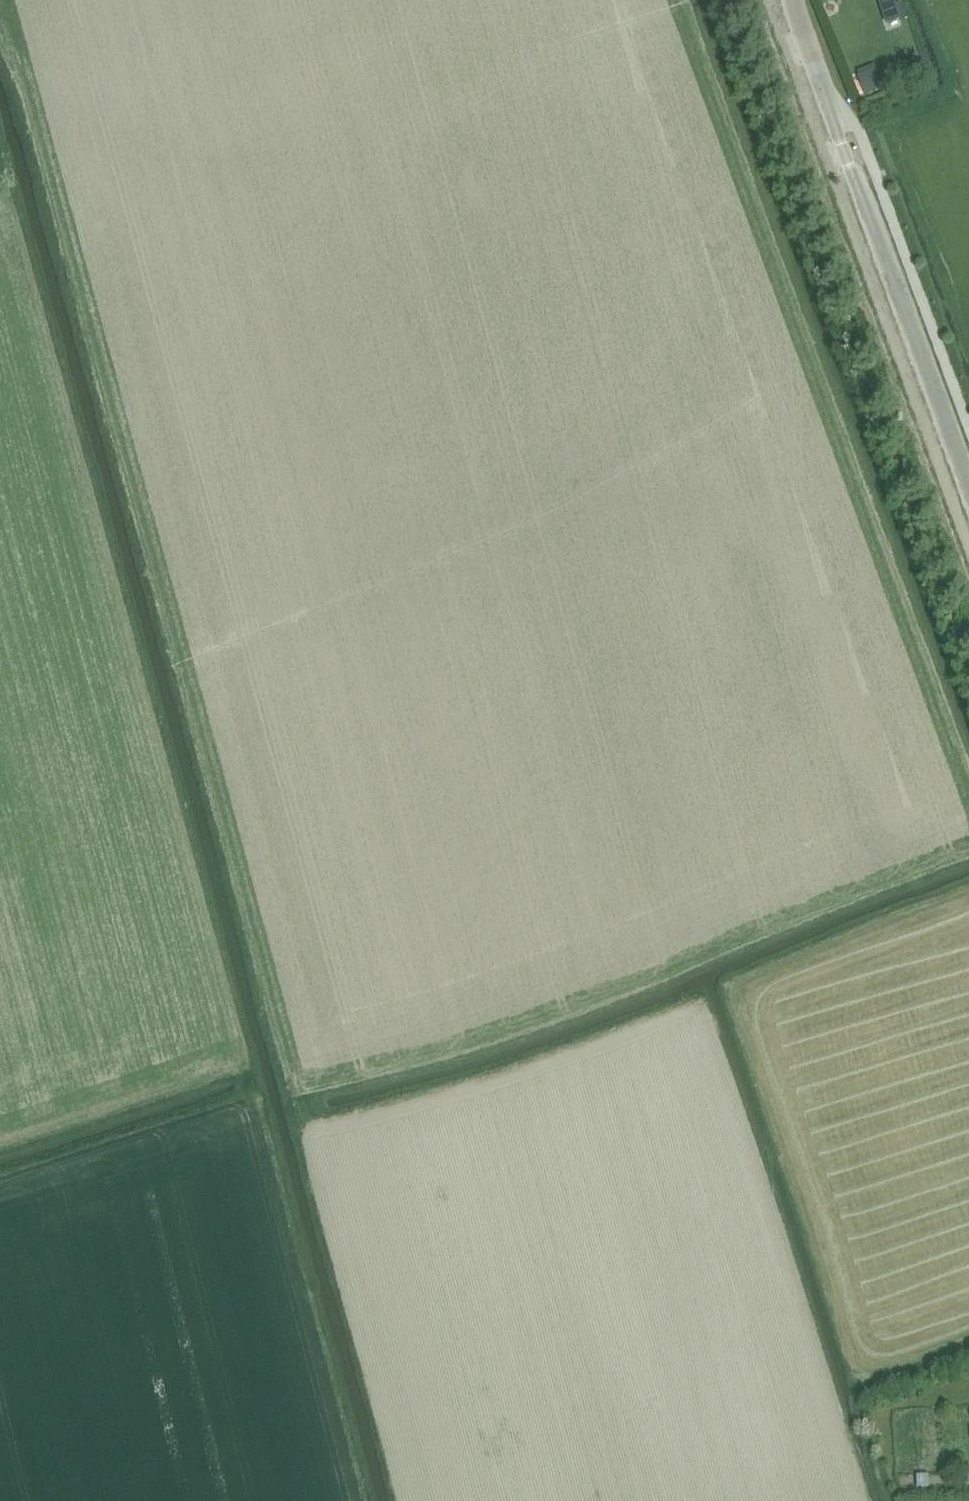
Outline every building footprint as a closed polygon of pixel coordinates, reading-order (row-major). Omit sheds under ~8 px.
[(897,7),(894,0),(877,0),(881,12),(897,7)] [(865,96),(886,88),(879,68),(858,76),(865,96)] [(929,1488),(929,1475),(918,1475),(918,1488),(929,1488)]
